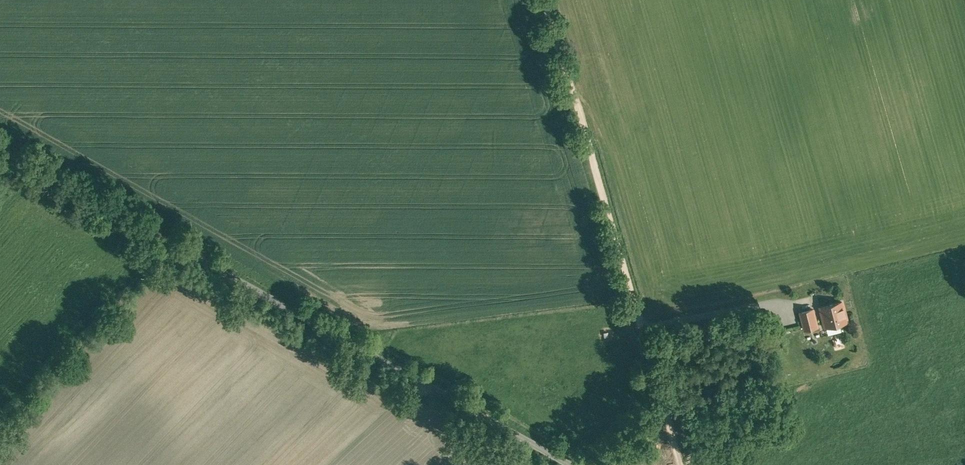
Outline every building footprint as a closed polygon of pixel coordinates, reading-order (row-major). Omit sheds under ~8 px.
[(842,301),(820,306),(825,326),(847,320),(842,301)] [(813,308),(799,311),(804,329),(817,325),(813,308)]
